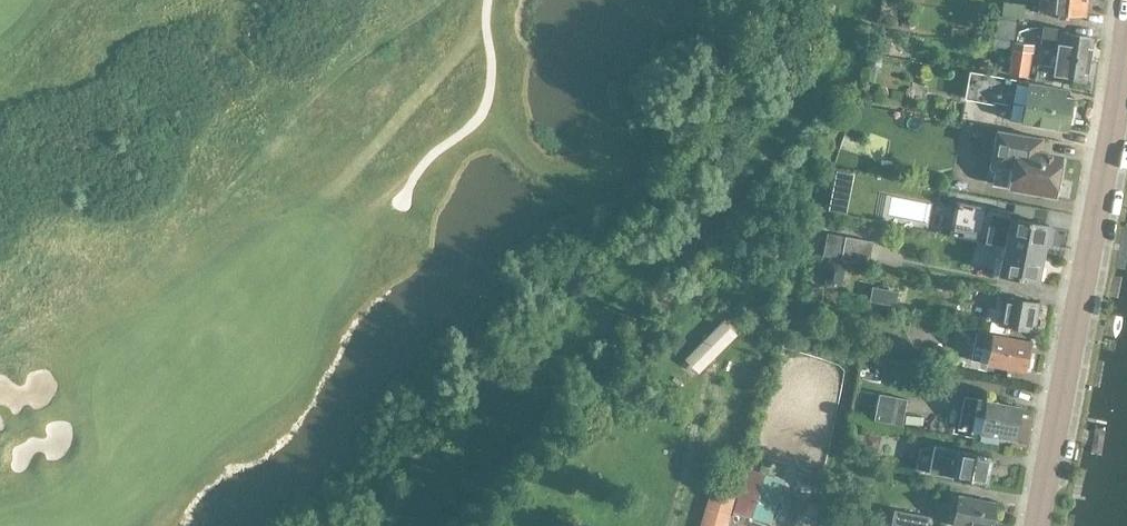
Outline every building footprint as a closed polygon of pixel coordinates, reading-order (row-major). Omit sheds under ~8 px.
[(1039,11),(1058,13),(1058,19),(1063,19),(1063,14),(1084,16),(1086,0),(1040,0),(1039,11)] [(1004,1),(1002,15),(1025,18),(1027,4),(1004,1)] [(1094,36),(1063,31),(1063,28),(1043,25),(1041,43),(1057,45),(1055,55),(1091,60),(1094,36)] [(968,40),(969,30),(953,27),(951,37),(968,40)] [(1009,76),(1009,73),(1028,76),(1033,45),(1014,43),(1015,37),(995,33),(989,72),(1009,76)] [(1091,60),(1055,55),(1054,66),(1037,63),(1034,80),(1054,84),(1054,80),(1087,85),(1091,60)] [(1063,89),(969,73),(964,98),(995,104),(995,102),(1012,104),(1009,120),(1067,130),(1072,98),(1062,96),(1063,89)] [(1012,168),(1008,187),(1055,196),(1062,155),(1039,151),(1041,137),(996,128),(990,164),(1012,168)] [(850,173),(836,170),(830,205),(843,208),(850,173)] [(1050,225),(1009,217),(1004,245),(1044,253),(1050,225)] [(827,256),(841,258),(869,264),(874,241),(846,236),(831,233),(827,256)] [(1044,253),(1004,245),(998,274),(1039,282),(1044,253)] [(896,306),(899,291),(873,286),(870,301),(896,306)] [(1041,302),(1003,296),(998,326),(1035,332),(1041,302)] [(763,310),(772,314),(776,302),(767,299),(763,310)] [(992,332),(992,334),(986,332),(984,346),(990,347),(986,365),(1026,372),(1032,340),(992,332)] [(903,425),(908,398),(880,393),(874,420),(903,425)] [(1022,407),(977,398),(974,414),(975,415),(972,431),(979,433),(1015,440),(1022,407)] [(898,447),(902,430),(858,421),(854,438),(898,447)] [(751,521),(728,513),(735,488),(730,486),(736,468),(733,467),(741,445),(740,445),(742,440),(733,437),(731,442),(728,441),(722,458),(724,459),(722,465),(726,466),(720,484),(715,482),(702,525),(750,525),(751,521)] [(958,449),(934,445),(928,472),(952,476),(952,477),(987,484),(992,457),(957,450),(958,449)] [(771,523),(784,477),(746,466),(733,512),(771,523)] [(999,501),(958,494),(952,525),(994,525),(999,501)] [(796,525),(815,525),(819,513),(801,509),(796,525)] [(931,516),(894,509),(891,525),(929,525),(931,516)]
